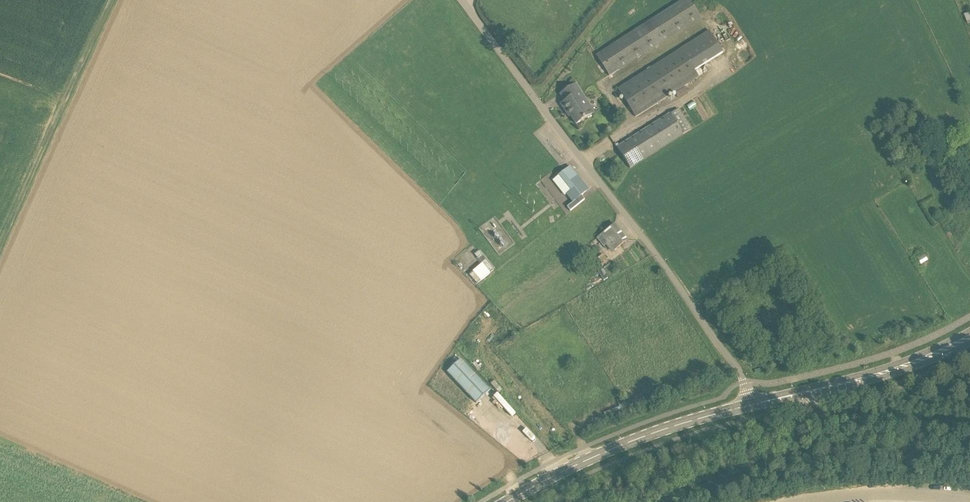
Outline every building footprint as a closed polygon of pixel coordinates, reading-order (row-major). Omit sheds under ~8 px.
[(700,17),(689,0),(682,0),(596,55),(609,75),(700,17)] [(709,30),(618,88),(637,117),(700,77),(695,70),(724,53),(709,30)] [(567,110),(577,124),(594,113),(576,84),(561,94),(566,101),(561,104),(566,111),(567,110)] [(671,112),(617,146),(631,169),(685,135),(684,134),(692,129),(679,108),(671,113),(671,112)] [(573,202),(588,190),(570,167),(559,175),(571,191),(567,194),(573,202)] [(613,250),(628,240),(615,224),(601,235),(613,250)] [(603,254),(598,257),(601,262),(607,259),(603,254)] [(485,259),(472,271),(480,281),(493,269),(485,259)] [(448,373),(471,397),(477,403),(490,390),(485,384),(462,360),(448,373)]
